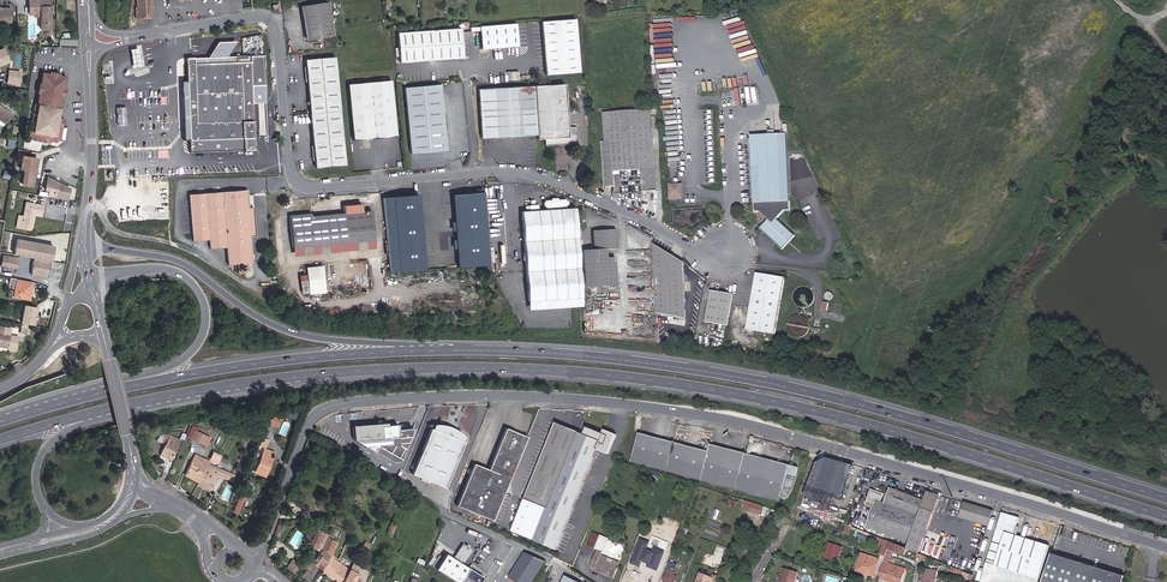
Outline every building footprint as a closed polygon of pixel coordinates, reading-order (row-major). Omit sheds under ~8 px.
[(23,10),(31,10),(32,17),(35,17),(35,29),(45,29),(44,0),(23,0),(23,10)] [(135,8),(134,8),(134,19),(150,18),(149,6),(148,7),(147,0),(135,0),(135,8)] [(308,39),(334,34),(329,1),(302,6),(308,39)] [(578,19),(543,22),(548,74),(582,72),(578,19)] [(518,25),(481,27),(483,49),(521,46),(518,25)] [(464,29),(399,33),(401,63),(466,59),(464,29)] [(139,46),(131,47),(133,57),(134,69),(142,67),(139,46)] [(11,61),(5,47),(0,49),(0,65),(0,66),(11,61)] [(266,55),(189,58),(191,93),(186,93),(186,113),(191,113),(191,120),(186,120),(187,140),(191,140),(193,152),(257,149),(253,84),(267,84),(266,55)] [(337,56),(306,59),(316,168),(347,165),(337,56)] [(22,71),(10,69),(9,84),(21,86),(22,71)] [(59,124),(60,117),(67,76),(42,71),(33,125),(64,131),(65,125),(59,124)] [(393,81),(350,85),(356,139),(397,135),(393,81)] [(442,84),(406,88),(412,153),(449,150),(442,84)] [(570,128),(569,112),(570,112),(570,109),(569,109),(567,84),(534,86),(538,136),(539,135),(540,140),(547,139),(548,146),(580,144),(579,127),(570,128)] [(484,139),(538,136),(534,86),(480,90),(484,139)] [(6,124),(12,112),(3,106),(0,106),(0,120),(6,124)] [(120,126),(129,124),(126,108),(118,109),(120,126)] [(653,110),(605,113),(607,141),(604,141),(607,186),(618,185),(618,172),(642,170),(645,192),(661,191),(653,110)] [(58,140),(63,136),(64,131),(33,125),(32,127),(31,127),(30,132),(34,132),(38,139),(47,141),(47,138),(58,140)] [(789,134),(752,135),(756,212),(763,212),(771,219),(763,229),(784,249),(797,235),(779,219),(786,210),(792,211),(789,134)] [(36,185),(38,175),(36,175),(37,170),(31,169),(32,165),(40,166),(40,163),(33,162),(34,156),(26,155),(24,168),(28,169),(25,183),(36,185)] [(58,199),(62,180),(49,178),(46,190),(50,191),(50,193),(40,191),(40,195),(58,199)] [(682,200),(681,184),(669,184),(670,196),(680,196),(680,200),(682,200)] [(248,190),(191,194),(194,242),(211,240),(211,248),(228,247),(229,266),(254,264),(252,236),(257,236),(255,208),(249,208),(248,190)] [(486,192),(453,194),(458,266),(490,265),(486,192)] [(421,194),(384,198),(391,272),(428,270),(421,194)] [(46,205),(27,202),(25,215),(20,215),(18,228),(34,231),(36,215),(44,217),(46,205)] [(313,213),(292,215),(295,256),(376,249),(372,210),(364,211),(363,204),(346,205),(347,212),(314,216),(313,213)] [(571,209),(517,213),(524,304),(573,301),(573,292),(577,292),(571,209)] [(605,247),(617,246),(615,228),(592,229),(594,248),(583,248),(585,285),(608,284),(606,256),(605,247)] [(17,239),(14,254),(35,257),(51,259),(54,244),(17,239)] [(686,262),(656,243),(659,314),(689,320),(686,262)] [(608,284),(616,283),(614,256),(606,256),(608,284)] [(48,269),(48,266),(50,264),(51,259),(35,257),(33,273),(49,276),(49,271),(48,269)] [(16,268),(17,260),(7,258),(6,266),(16,268)] [(300,274),(302,294),(326,292),(325,265),(307,266),(307,274),(300,274)] [(788,277),(759,273),(748,332),(777,336),(788,277)] [(35,282),(18,279),(15,297),(32,301),(35,282)] [(815,297),(815,293),(812,289),(809,286),(804,285),(800,286),(797,288),(794,291),(792,296),(793,302),(796,305),(800,308),(805,309),(809,307),(813,305),(815,301),(815,297)] [(736,295),(713,290),(706,323),(730,326),(736,295)] [(27,323),(39,325),(43,307),(30,304),(27,323)] [(815,330),(816,324),(815,320),(812,316),(808,313),(802,313),(797,316),(794,321),(794,327),(795,331),(799,334),(803,336),(809,335),(813,333),(815,330)] [(35,329),(33,329),(32,334),(26,333),(25,341),(32,343),(35,329)] [(0,334),(0,347),(9,349),(12,336),(0,334)] [(269,426),(277,430),(279,425),(271,421),(269,426)] [(430,426),(433,429),(414,474),(447,488),(466,441),(470,443),(466,436),(458,430),(449,425),(437,424),(430,426)] [(602,442),(558,424),(527,498),(550,508),(537,541),(559,551),(602,442)] [(398,425),(354,428),(356,441),(400,437),(398,425)] [(182,440),(184,441),(188,431),(180,427),(176,437),(180,439),(182,440)] [(528,437),(508,428),(491,470),(477,465),(459,506),(495,520),(528,437)] [(206,435),(193,429),(189,437),(194,439),(195,437),(204,440),(206,435)] [(161,440),(166,443),(171,434),(166,431),(161,440)] [(170,459),(177,445),(180,439),(176,437),(171,434),(166,443),(161,454),(170,459)] [(711,452),(641,434),(633,463),(782,501),(789,475),(799,478),(802,468),(713,445),(711,452)] [(616,443),(609,459),(611,460),(619,440),(607,435),(605,439),(616,443)] [(257,445),(264,448),(267,441),(260,438),(257,445)] [(271,458),(269,457),(270,452),(263,449),(255,470),(264,474),(267,468),(265,468),(267,464),(268,465),(271,458)] [(201,464),(203,460),(193,455),(191,459),(201,464)] [(827,494),(843,500),(854,465),(820,455),(807,498),(824,503),(827,494)] [(222,468),(224,462),(213,456),(210,462),(222,468)] [(183,475),(196,482),(208,464),(208,463),(203,460),(201,464),(191,459),(183,475)] [(195,484),(207,491),(216,475),(223,479),(226,474),(219,470),(218,471),(208,464),(196,482),(195,484)] [(229,483),(232,474),(228,471),(226,474),(223,479),(229,483)] [(867,482),(878,485),(879,479),(868,476),(867,482)] [(247,491),(249,492),(252,485),(244,482),(230,514),(237,517),(243,502),(240,500),(243,494),(246,495),(247,491)] [(863,527),(906,542),(921,500),(885,487),(880,501),(877,501),(879,494),(867,490),(861,509),(869,511),(863,527)] [(908,551),(916,554),(937,495),(924,491),(921,500),(906,542),(904,549),(908,551)] [(995,511),(967,502),(961,518),(991,527),(995,511)] [(755,512),(767,516),(770,508),(758,504),(755,512)] [(1004,513),(983,581),(1040,581),(1053,546),(1017,535),(1021,518),(1004,513)] [(387,533),(392,535),(396,524),(392,522),(387,533)] [(845,538),(850,540),(852,533),(857,535),(858,533),(848,529),(845,538)] [(330,557),(324,552),(329,540),(327,539),(328,536),(320,532),(318,536),(315,534),(312,542),(309,540),(306,545),(319,551),(316,556),(304,571),(312,578),(318,570),(320,571),(330,557)] [(609,539),(594,532),(588,546),(603,552),(609,539)] [(343,575),(337,570),(340,566),(334,561),(336,559),(332,556),(337,544),(329,540),(324,552),(330,557),(320,571),(336,581),(338,581),(343,575)] [(893,553),(906,557),(908,551),(904,549),(890,544),(888,551),(893,553)] [(456,562),(465,568),(474,554),(465,548),(456,562)] [(547,562),(526,550),(509,581),(510,581),(511,581),(513,580),(517,581),(536,581),(547,562)] [(885,561),(886,558),(888,551),(882,550),(879,559),(885,561)] [(300,568),(304,571),(316,556),(311,552),(300,568)] [(622,564),(599,553),(592,571),(616,579),(622,564)] [(845,564),(847,557),(834,553),(831,564),(840,567),(841,563),(845,564)] [(876,574),(881,576),(885,561),(879,559),(862,554),(857,573),(875,578),(876,574)] [(1052,564),(1047,578),(1059,581),(1114,581),(1117,573),(1063,556),(1060,566),(1052,564)] [(447,558),(437,573),(450,581),(466,581),(472,574),(447,558)] [(886,558),(885,561),(881,576),(884,577),(884,580),(891,581),(902,581),(906,569),(901,568),(902,564),(891,561),(891,560),(886,558)] [(286,568),(293,573),(298,568),(291,562),(286,568)] [(358,576),(349,570),(348,571),(340,566),(337,570),(343,575),(338,581),(354,581),(358,576)] [(786,569),(782,581),(798,581),(800,574),(786,569)] [(976,577),(955,569),(954,572),(968,577),(967,578),(975,581),(976,577)] [(670,570),(666,581),(678,581),(679,577),(676,576),(677,572),(670,570)] [(306,581),(309,581),(312,578),(304,571),(300,577),(306,581)] [(931,571),(930,575),(932,576),(931,581),(938,581),(940,573),(931,571)] [(710,577),(699,573),(696,581),(708,581),(710,577)] [(472,574),(466,581),(483,581),(472,574)]
